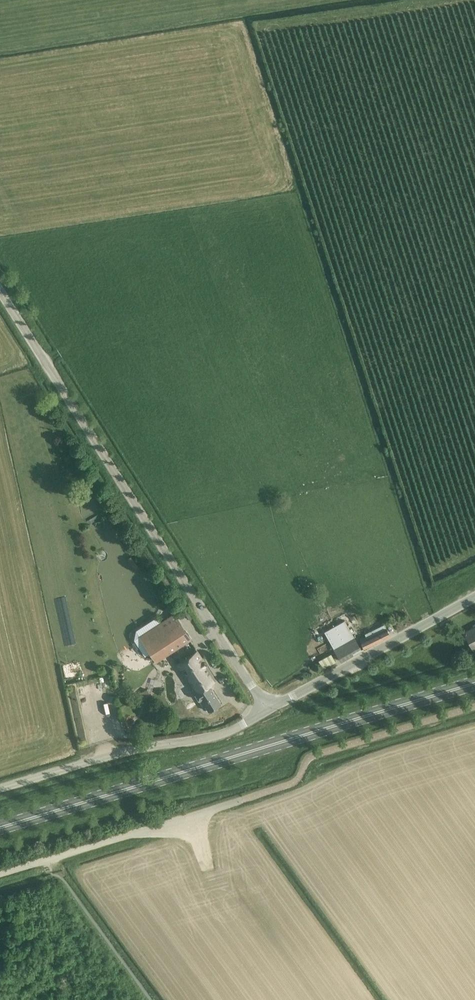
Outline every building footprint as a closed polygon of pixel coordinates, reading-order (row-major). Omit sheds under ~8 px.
[(174,614),(139,636),(156,661),(190,639),(174,614)] [(344,620),(324,631),(341,661),(361,650),(344,620)] [(360,639),(364,648),(390,636),(384,624),(365,634),(366,636),(360,639)] [(464,633),(473,649),(474,648),(474,627),(464,633)] [(181,673),(183,673),(195,692),(208,684),(215,679),(197,650),(176,663),(180,668),(178,670),(181,673)] [(336,663),(331,654),(319,661),(323,669),(336,663)] [(196,700),(198,699),(204,707),(205,706),(209,711),(221,704),(208,684),(195,692),(194,692),(195,694),(194,696),(196,700)] [(147,689),(139,693),(142,697),(149,693),(147,689)]
